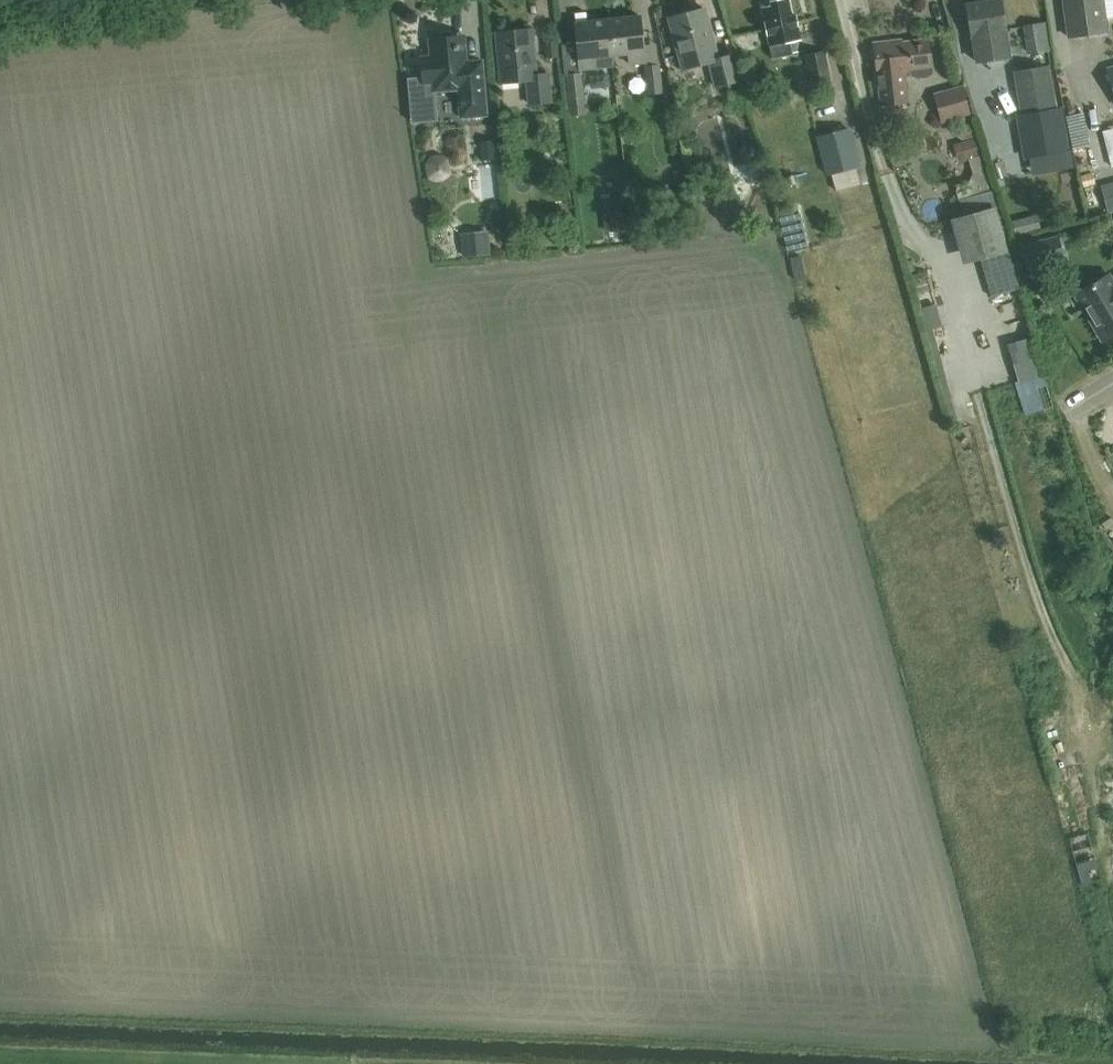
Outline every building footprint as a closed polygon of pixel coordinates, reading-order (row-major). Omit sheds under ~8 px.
[(787,0),(776,0),(770,1),(771,5),(762,7),(773,59),(793,55),(790,41),(800,39),(795,15),(791,16),(787,0)] [(1000,0),(997,1),(996,0),(984,0),(982,3),(967,6),(972,35),(973,35),(978,62),(1009,56),(1000,0)] [(1107,32),(1103,0),(1063,0),(1068,37),(1107,32)] [(716,87),(741,80),(733,54),(718,58),(704,7),(669,17),(683,69),(709,62),(716,87)] [(611,55),(613,55),(628,54),(629,63),(645,62),(640,15),(607,18),(611,55)] [(611,55),(607,18),(575,22),(580,69),(597,67),(597,69),(614,67),(613,55),(611,55)] [(1046,21),(1023,25),(1027,55),(1051,51),(1046,21)] [(537,74),(533,28),(496,32),(501,83),(527,80),(529,103),(551,102),(549,73),(537,74)] [(421,77),(407,78),(411,124),(438,121),(436,90),(457,88),(459,117),(485,115),(481,60),(465,61),(463,35),(452,35),(452,31),(445,29),(438,32),(439,37),(428,38),(429,55),(419,56),(421,77)] [(902,39),(873,43),(877,76),(881,106),(910,102),(906,72),(910,72),(911,76),(918,79),(928,78),(934,73),(933,66),(930,39),(902,43),(902,39)] [(558,40),(545,41),(547,59),(559,58),(558,40)] [(810,87),(831,83),(825,50),(804,54),(810,87)] [(991,62),(994,76),(1009,73),(1006,59),(991,62)] [(660,63),(644,65),(647,94),(663,92),(660,63)] [(1049,65),(1014,71),(1022,117),(1057,111),(1049,65)] [(566,73),(569,102),(571,116),(586,114),(581,72),(566,73)] [(934,94),(942,123),(971,115),(963,86),(934,94)] [(1084,113),(1066,117),(1073,150),(1091,146),(1084,113)] [(1066,117),(1056,119),(1063,152),(1073,150),(1066,117)] [(827,175),(860,166),(849,127),(817,136),(827,175)] [(1102,131),(1112,168),(1112,128),(1102,131)] [(975,138),(953,145),(958,162),(968,159),(980,155),(975,138)] [(496,140),(480,142),(482,162),(498,160),(496,140)] [(964,216),(951,219),(963,264),(1009,252),(992,190),(990,191),(980,155),(968,159),(973,173),(969,181),(954,185),(964,216)] [(1101,185),(1108,214),(1112,212),(1112,182),(1101,185)] [(947,214),(941,189),(923,193),(929,218),(947,214)] [(628,198),(602,200),(606,233),(631,230),(628,198)] [(797,206),(778,211),(788,251),(807,246),(797,206)] [(1037,214),(1012,220),(1016,234),(1041,228),(1037,214)] [(489,230),(460,233),(463,257),(491,254),(489,230)] [(1021,245),(1027,269),(1065,259),(1058,235),(1021,245)] [(797,253),(789,255),(792,267),(800,265),(797,253)] [(1112,282),(1108,276),(1077,294),(1104,340),(1112,334),(1112,281),(1112,282)] [(1014,364),(1020,383),(1047,375),(1042,356),(1014,364)] [(1112,525),(1112,519),(1112,517),(1102,523),(1106,529),(1112,525)]
